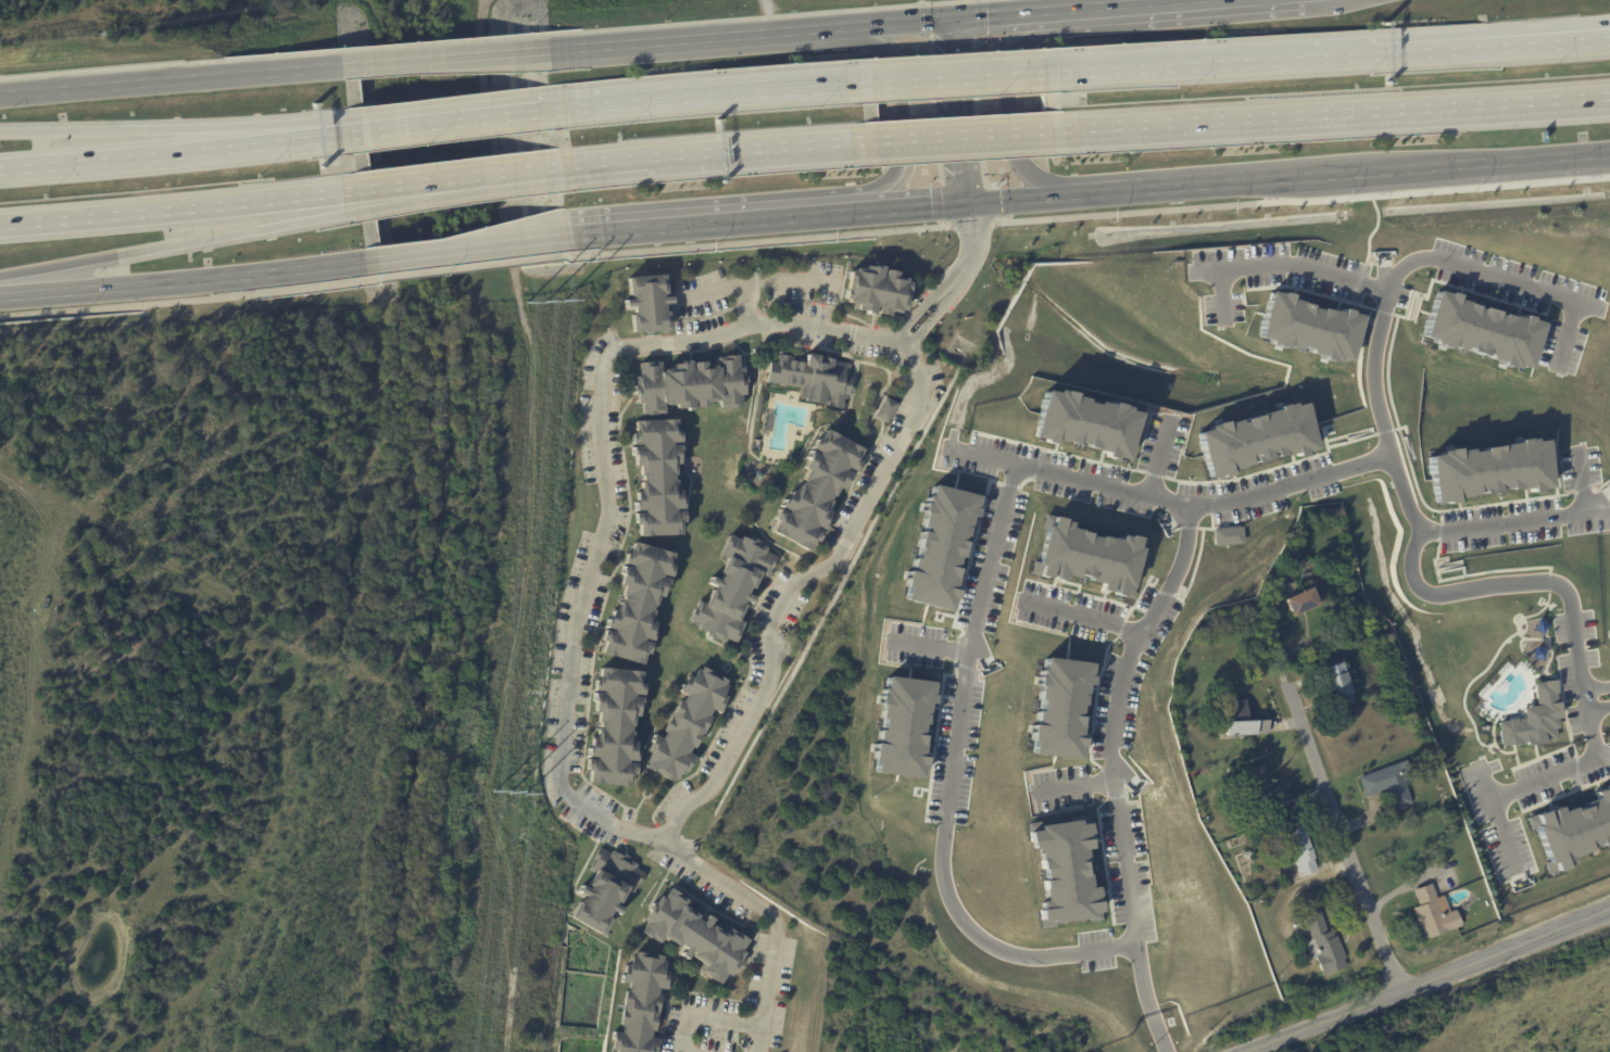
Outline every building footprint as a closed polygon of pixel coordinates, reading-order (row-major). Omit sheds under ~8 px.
[(876,315),(876,316),(866,313),(866,312),(858,309),(858,310),(853,309),(854,304),(850,303),(850,300),(845,299),(852,270),(856,271),(857,268),(866,270),(867,266),(878,268),(878,265),(885,267),(882,277),(885,278),(888,269),(898,272),(897,277),(908,279),(907,282),(911,283),(905,312),(902,310),(901,315),(891,312),(890,317),(879,314),(880,306),(878,305),(876,315)] [(672,304),(664,304),(665,312),(668,312),(669,330),(668,331),(668,333),(662,334),(662,331),(632,333),(631,315),(634,315),(633,307),(626,308),(625,301),(633,300),(633,296),(630,297),(628,278),(665,275),(667,294),(664,294),(664,297),(672,297),(672,304)] [(1256,341),(1350,362),(1361,315),(1340,310),(1339,312),(1288,301),(1290,295),(1267,290),(1256,341)] [(1527,369),(1541,322),(1520,316),(1519,319),(1454,301),(1455,296),(1434,290),(1420,340),(1527,369)] [(814,355),(821,356),(820,363),(823,364),(825,357),(837,359),(835,362),(851,364),(848,377),(854,378),(851,396),(850,396),(848,401),(845,400),(844,409),(829,407),(829,406),(808,402),(808,401),(802,400),(803,389),(768,382),(772,363),(779,363),(780,355),(789,356),(788,360),(808,364),(810,354),(814,355)] [(745,368),(746,378),(749,378),(750,386),(747,386),(749,395),(743,395),(744,408),(731,409),(724,409),(724,402),(712,403),(712,407),(700,408),(700,402),(696,402),(696,411),(691,411),(690,409),(679,410),(679,406),(668,406),(668,404),(666,404),(667,415),(645,417),(644,404),(640,405),(640,395),(637,395),(636,385),(639,385),(638,377),(641,376),(640,364),(663,363),(663,373),(666,373),(666,370),(676,370),(676,366),(684,365),(683,362),(693,362),(694,370),(696,370),(696,364),(708,363),(708,368),(719,367),(719,358),(741,356),(741,369),(745,368)] [(1033,438),(1053,442),(1054,440),(1106,450),(1105,457),(1127,461),(1137,409),(1042,391),(1033,438)] [(1195,429),(1207,480),(1229,475),(1228,469),(1294,453),(1295,455),(1315,450),(1304,403),(1195,429)] [(681,446),(681,454),(679,454),(680,465),(675,465),(676,476),(674,476),(674,480),(676,480),(676,491),(681,491),(682,502),(683,502),(683,509),(675,509),(675,514),(684,512),(684,523),(681,524),(681,536),(640,537),(639,525),(636,527),(634,515),(643,514),(643,511),(634,511),(634,504),(637,503),(637,493),(641,492),(640,482),(642,482),(642,477),(640,477),(640,467),(636,467),(634,456),(632,456),(632,447),(641,447),(641,445),(631,445),(631,434),(634,433),(634,421),(676,420),(677,432),(681,431),(681,443),(671,443),(671,446),(681,446)] [(840,436),(864,449),(858,460),(861,461),(856,471),(848,467),(846,470),(854,474),(851,481),(850,480),(844,491),(840,487),(834,497),(833,496),(830,500),(832,502),(828,510),(831,512),(826,522),(828,523),(823,530),(817,527),(815,529),(822,533),(818,543),(815,541),(808,553),(772,532),(778,521),(775,520),(780,509),(788,514),(789,511),(781,507),(785,499),(788,500),(792,492),(796,494),(802,484),(803,485),(805,481),(803,480),(808,471),(804,469),(809,459),(807,458),(812,451),(819,455),(820,453),(813,448),(818,439),(821,440),(827,429),(840,436)] [(1433,502),(1550,487),(1544,439),(1427,453),(1433,502)] [(979,495),(929,484),(903,600),(951,610),(956,590),(953,589),(969,516),(974,517),(979,495)] [(1131,597),(1141,538),(1118,534),(1118,539),(1067,530),(1069,520),(1044,516),(1036,562),(1031,561),(1029,574),(1063,580),(1063,576),(1101,582),(1099,592),(1131,597)] [(754,540),(759,542),(758,544),(766,548),(764,553),(775,557),(765,576),(760,574),(753,590),(750,587),(746,595),(754,599),(752,606),(743,601),(742,605),(745,606),(738,621),(744,624),(734,644),(724,638),(722,643),(696,630),(699,626),(688,621),(697,601),(705,605),(712,591),(715,592),(716,588),(708,585),(712,578),(719,582),(722,575),(719,574),(730,553),(722,549),(729,535),(740,541),(742,537),(750,541),(751,538),(754,540)] [(674,556),(670,567),(675,568),(671,579),(663,576),(662,580),(671,582),(670,586),(667,585),(663,599),(659,597),(656,607),(654,606),(652,612),(654,613),(652,623),(656,624),(651,643),(644,641),(643,643),(653,646),(650,657),(646,655),(642,668),(602,656),(605,644),(602,643),(605,632),(614,634),(615,632),(606,630),(607,625),(609,626),(614,611),(617,613),(620,603),(622,604),(624,598),(622,598),(625,588),(620,587),(625,573),(621,572),(622,568),(632,571),(633,568),(624,565),(627,554),(631,555),(634,544),(674,556)] [(1315,592),(1320,606),(1293,618),(1285,600),(1313,588),(1315,592)] [(1091,663),(1041,657),(1029,754),(1077,759),(1085,684),(1089,685),(1091,663)] [(1334,699),(1329,681),(1331,680),(1329,670),(1347,664),(1350,673),(1349,673),(1356,696),(1354,696),(1357,705),(1341,709),(1338,701),(1335,702),(1334,699)] [(720,714),(719,714),(712,710),(708,717),(710,719),(693,750),(691,749),(688,755),(694,759),(684,776),(681,774),(677,781),(674,780),(671,784),(646,770),(649,765),(646,764),(652,756),(645,751),(654,736),(662,740),(665,734),(663,733),(679,701),(681,702),(684,696),(679,693),(687,677),(691,680),(696,670),(700,671),(702,668),(727,682),(724,686),(728,688),(722,696),(728,699),(720,714)] [(640,674),(642,674),(641,685),(645,686),(644,697),(634,696),(634,699),(643,700),(643,705),(641,705),(640,720),(634,719),(633,728),(631,728),(631,734),(633,734),(632,744),(637,745),(636,755),(638,756),(637,763),(629,763),(628,765),(637,766),(636,777),(632,777),(631,790),(589,786),(590,774),(587,774),(588,762),(596,763),(598,760),(587,759),(588,750),(591,750),(592,739),(596,740),(598,731),(600,731),(601,725),(598,725),(599,715),(595,714),(596,700),(594,700),(594,696),(603,696),(603,694),(594,693),(595,682),(599,682),(600,670),(640,674)] [(873,773),(922,778),(924,757),(921,756),(927,702),(931,702),(933,681),(883,676),(873,773)] [(1496,721),(1499,747),(1560,740),(1553,680),(1533,683),(1535,706),(1521,707),(1522,718),(1496,721)] [(1251,713),(1251,720),(1257,720),(1256,719),(1270,718),(1271,735),(1259,735),(1259,737),(1229,738),(1228,701),(1250,700),(1251,713)] [(1406,782),(1414,804),(1396,811),(1388,790),(1367,798),(1360,780),(1399,764),(1406,782)] [(1270,781),(1273,789),(1282,786),(1287,802),(1255,814),(1247,795),(1254,793),(1247,772),(1263,765),(1269,782),(1270,781)] [(1593,791),(1595,799),(1584,802),(1585,805),(1559,812),(1558,808),(1526,816),(1529,830),(1535,828),(1548,873),(1573,865),(1570,855),(1609,844),(1609,786),(1593,791)] [(1099,919),(1097,886),(1086,887),(1084,849),(1089,849),(1087,816),(1068,817),(1069,822),(1036,824),(1036,830),(1028,831),(1029,850),(1040,849),(1043,901),(1038,901),(1040,928),(1053,928),(1052,922),(1099,919)] [(1306,829),(1317,861),(1316,861),(1320,872),(1303,878),(1297,863),(1298,863),(1293,849),(1292,850),(1286,834),(1291,833),(1286,823),(1300,817),(1304,826),(1305,826),(1306,829)] [(622,855),(629,859),(628,862),(637,867),(634,871),(644,876),(633,896),(627,892),(620,904),(617,903),(616,905),(624,910),(620,915),(613,911),(608,918),(612,920),(603,936),(570,917),(580,901),(582,902),(586,896),(578,892),(582,886),(590,890),(591,888),(588,886),(594,873),(588,870),(599,850),(609,855),(611,852),(619,857),(620,854),(622,855)] [(1437,897),(1438,899),(1445,897),(1451,913),(1457,911),(1463,928),(1426,942),(1413,910),(1421,907),(1414,892),(1433,885),(1437,897)] [(701,921),(704,923),(708,916),(714,920),(709,927),(712,929),(714,926),(727,935),(731,929),(749,942),(742,952),(745,955),(741,963),(743,964),(738,972),(737,971),(731,978),(727,975),(720,985),(702,973),(706,966),(693,958),(694,954),(693,953),(688,960),(681,955),(687,949),(681,945),(679,947),(665,937),(658,946),(641,934),(649,923),(645,921),(650,914),(646,912),(653,903),(655,904),(661,897),(664,899),(670,889),(687,900),(683,905),(699,916),(697,918),(701,921)] [(1341,943),(1347,961),(1345,961),(1347,969),(1323,978),(1317,959),(1312,961),(1305,941),(1311,939),(1305,918),(1321,913),(1329,933),(1334,930),(1336,938),(1338,937),(1341,943)] [(661,1039),(658,1051),(618,1051),(618,1050),(612,1049),(615,1031),(624,1032),(625,1026),(620,1025),(627,989),(630,989),(631,981),(624,980),(627,963),(631,964),(633,954),(636,955),(637,950),(644,951),(644,952),(655,954),(656,952),(665,954),(664,961),(668,961),(667,971),(672,972),(669,988),(661,987),(658,994),(663,996),(656,1030),(654,1030),(653,1038),(661,1039)]
